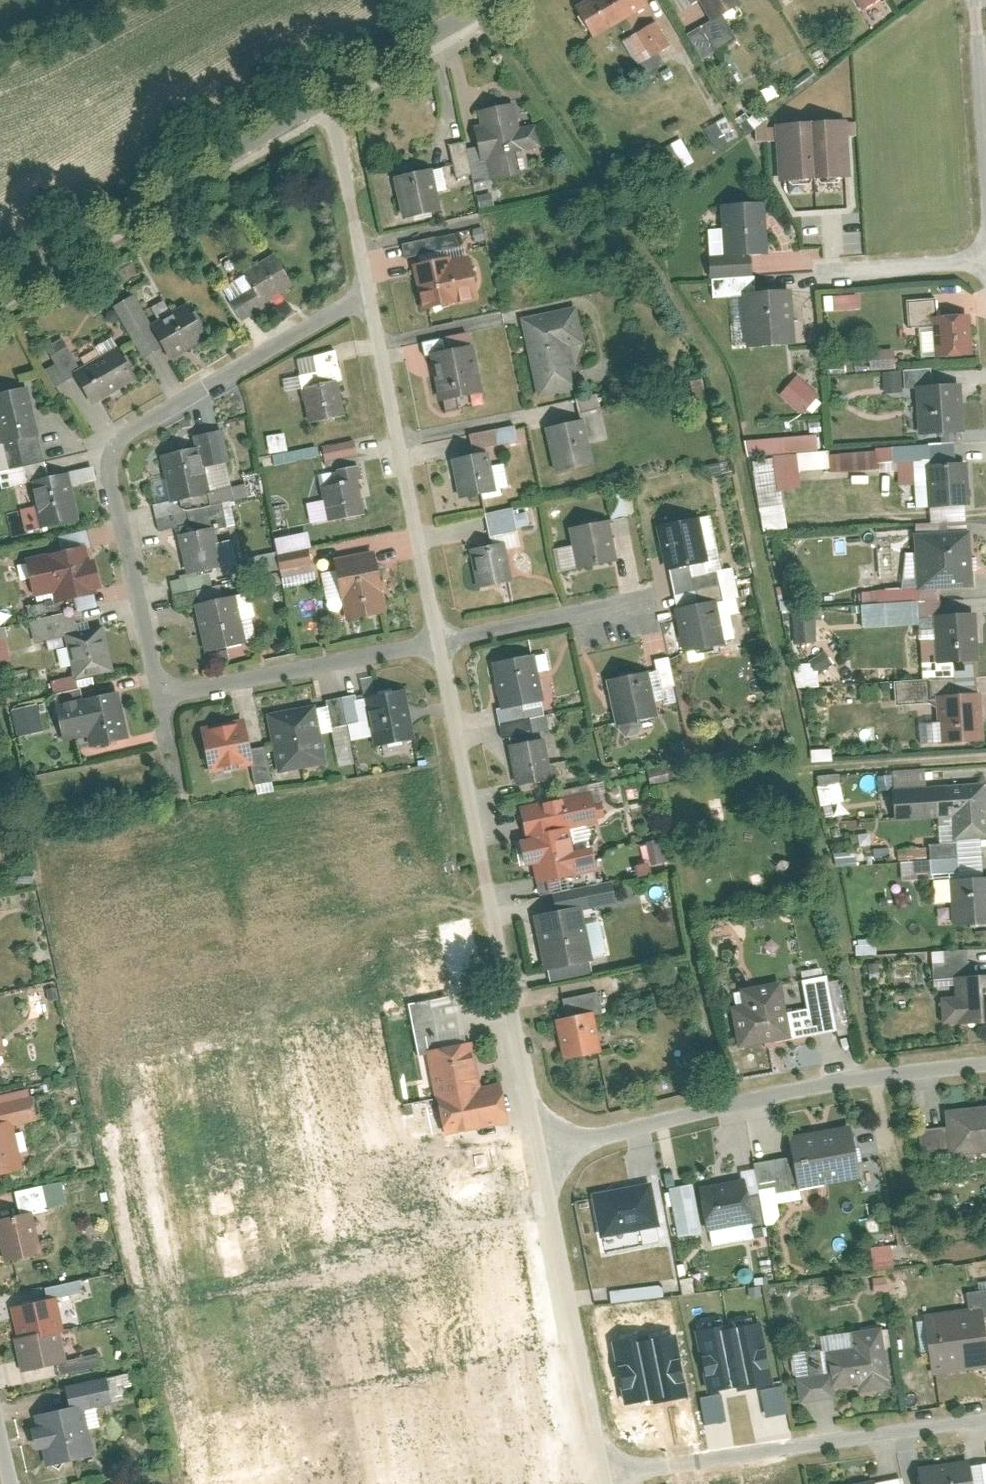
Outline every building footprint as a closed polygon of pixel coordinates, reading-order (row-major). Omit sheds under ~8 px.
[(575,7),(593,38),(647,6),(643,0),(586,0),(575,7)] [(691,5),(700,0),(712,21),(724,14),(741,5),(738,0),(688,0),(691,5)] [(866,8),(880,0),(861,0),(866,8)] [(712,21),(689,34),(704,60),(738,40),(724,14),(712,21)] [(674,43),(660,19),(639,32),(654,56),(674,43)] [(517,103),(477,111),(491,181),(531,174),(517,103)] [(729,116),(708,127),(720,147),(741,135),(729,116)] [(852,120),(780,124),(784,180),(855,175),(852,120)] [(682,138),(658,150),(670,173),(693,161),(682,138)] [(433,169),(394,177),(404,220),(442,212),(433,169)] [(769,198),(726,202),(727,225),(729,252),(773,249),(769,198)] [(727,225),(712,227),(713,253),(729,252),(727,225)] [(786,268),(818,268),(818,249),(786,249),(786,268)] [(472,250),(417,261),(425,310),(483,296),(472,250)] [(275,252),(221,283),(242,319),(296,287),(275,252)] [(756,261),(715,263),(717,297),(733,295),(748,294),(748,289),(759,288),(756,261)] [(759,288),(748,289),(748,294),(751,344),(799,340),(796,286),(759,288)] [(863,291),(837,292),(838,309),(865,307),(863,291)] [(748,294),(733,295),(736,345),(751,344),(748,294)] [(940,295),(910,298),(912,324),(923,323),(937,322),(936,312),(942,312),(940,295)] [(190,300),(154,321),(175,357),(211,336),(190,300)] [(582,302),(525,313),(541,394),(583,387),(574,343),(590,341),(582,302)] [(942,312),(936,312),(937,322),(941,353),(978,351),(975,310),(942,312)] [(937,322),(923,323),(925,354),(941,353),(937,322)] [(479,341),(435,350),(443,399),(487,389),(479,341)] [(125,342),(78,366),(96,402),(141,375),(125,342)] [(900,365),(899,346),(873,348),(874,367),(900,365)] [(822,392),(799,372),(783,391),(806,411),(822,392)] [(339,377),(305,385),(312,422),(349,414),(339,377)] [(966,379),(919,382),(922,433),(970,429),(966,379)] [(0,389),(0,422),(4,439),(41,432),(28,382),(0,389)] [(586,417),(548,425),(558,469),(596,460),(586,417)] [(515,426),(467,432),(469,446),(516,440),(515,426)] [(306,458),(305,449),(287,451),(284,433),(268,435),(271,463),(306,458)] [(816,433),(750,439),(759,530),(786,527),(782,490),(800,488),(796,452),(818,450),(816,433)] [(320,446),(323,461),(356,454),(353,439),(320,446)] [(201,444),(163,452),(174,497),(211,489),(201,444)] [(493,447),(456,456),(463,496),(500,487),(493,447)] [(799,466),(823,464),(821,450),(797,453),(799,466)] [(972,459),(930,461),(933,505),(975,502),(972,459)] [(359,463),(322,471),(332,520),(368,512),(359,463)] [(71,470),(33,478),(44,526),(84,517),(71,470)] [(479,584),(516,577),(510,546),(524,543),(517,505),(488,509),(494,541),(473,545),(479,584)] [(715,512),(664,519),(684,648),(728,641),(724,614),(744,611),(737,564),(724,566),(715,512)] [(561,568),(620,558),(613,516),(572,523),(576,542),(557,545),(561,568)] [(220,525),(182,532),(190,572),(229,565),(220,525)] [(974,529),(918,531),(921,587),(978,585),(974,529)] [(307,532),(273,536),(275,552),(309,547),(307,532)] [(90,543),(32,556),(39,593),(57,590),(58,596),(106,584),(99,556),(94,556),(90,543)] [(373,546),(332,555),(345,618),(386,609),(373,546)] [(281,587),(314,580),(308,555),(275,562),(281,587)] [(242,592),(198,602),(208,651),(252,640),(242,592)] [(980,609),(940,612),(941,660),(984,659),(980,609)] [(804,613),(804,642),(816,642),(817,613),(804,613)] [(106,624),(70,630),(78,677),(118,667),(106,624)] [(537,651),(497,659),(504,705),(547,697),(537,651)] [(809,661),(817,673),(832,663),(824,652),(809,661)] [(655,665),(606,676),(616,723),(656,714),(654,702),(677,697),(668,654),(654,657),(655,665)] [(813,661),(792,665),(796,689),(817,685),(813,661)] [(48,680),(52,693),(74,688),(71,675),(48,680)] [(894,682),(895,703),(926,701),(925,680),(894,682)] [(410,686),(370,694),(378,744),(420,735),(410,686)] [(122,688),(59,701),(67,738),(92,734),(94,744),(133,735),(122,688)] [(942,693),(945,741),(985,739),(985,700),(985,690),(942,693)] [(318,698),(270,707),(282,771),(330,760),(318,698)] [(9,709),(16,737),(43,730),(36,702),(9,709)] [(249,716),(204,725),(213,771),(259,762),(249,716)] [(548,736),(512,741),(519,781),(556,774),(548,736)] [(897,786),(898,819),(941,816),(943,839),(985,836),(985,781),(897,786)] [(817,785),(821,806),(843,802),(840,782),(817,785)] [(566,795),(523,803),(537,882),(584,872),(566,795)] [(666,839),(649,841),(651,863),(668,861),(666,839)] [(948,878),(951,922),(985,920),(985,874),(948,878)] [(587,904),(538,912),(548,968),(598,958),(587,904)] [(450,945),(402,955),(411,1003),(435,998),(460,992),(450,945)] [(787,1011),(792,1038),(841,1028),(831,978),(828,979),(827,972),(801,977),(807,1007),(787,1011)] [(953,974),(955,994),(939,995),(940,1023),(985,1021),(985,973),(953,974)] [(739,986),(742,1002),(728,1004),(737,1049),(792,1038),(787,1011),(780,978),(739,986)] [(429,1049),(444,1046),(435,998),(411,1003),(420,1051),(429,1049)] [(598,1008),(559,1016),(567,1057),(607,1049),(598,1008)] [(0,1015),(0,1055),(10,1053),(2,1014),(0,1015)] [(429,1049),(438,1098),(444,1133),(514,1120),(507,1080),(486,1084),(478,1040),(444,1046),(429,1049)] [(949,1108),(952,1124),(955,1146),(956,1153),(985,1150),(985,1104),(949,1108)] [(0,1121),(0,1174),(28,1166),(17,1117),(0,1121)] [(855,1122),(794,1133),(797,1154),(803,1187),(865,1175),(855,1122)] [(952,1124),(922,1128),(925,1149),(955,1146),(952,1124)] [(758,1160),(759,1165),(769,1224),(779,1223),(785,1214),(783,1201),(806,1198),(803,1187),(797,1154),(758,1160)] [(744,1167),(746,1177),(750,1176),(759,1221),(755,1221),(756,1226),(769,1224),(759,1165),(744,1167)] [(746,1177),(701,1185),(711,1228),(755,1221),(759,1221),(750,1176),(746,1177)] [(654,1180),(597,1191),(604,1235),(664,1223),(654,1180)] [(696,1182),(672,1186),(681,1237),(706,1233),(696,1182)] [(0,1217),(0,1224),(8,1260),(46,1251),(36,1208),(0,1217)] [(893,1245),(871,1246),(872,1261),(894,1260),(893,1245)] [(906,1272),(877,1276),(879,1293),(908,1289),(906,1272)] [(661,1284),(609,1291),(611,1302),(662,1295),(661,1284)] [(973,1307),(985,1305),(985,1310),(985,1288),(970,1290),(973,1307)] [(62,1294),(15,1305),(21,1335),(18,1336),(24,1369),(70,1358),(63,1328),(68,1326),(62,1294)] [(929,1312),(936,1372),(985,1365),(985,1310),(985,1305),(973,1307),(929,1312)] [(863,1382),(865,1390),(895,1385),(886,1324),(857,1329),(860,1345),(831,1349),(833,1370),(836,1386),(863,1382)] [(768,1386),(759,1325),(728,1329),(737,1387),(738,1391),(768,1386)] [(728,1326),(701,1330),(710,1391),(737,1387),(728,1329),(728,1326)] [(824,1333),(826,1347),(830,1346),(831,1349),(860,1345),(857,1329),(824,1333)] [(798,1351),(801,1375),(833,1370),(831,1349),(830,1346),(826,1347),(798,1351)] [(836,1386),(833,1370),(801,1375),(804,1401),(837,1395),(836,1386)] [(783,1387),(758,1389),(760,1416),(785,1414),(783,1387)] [(702,1425),(725,1421),(720,1393),(697,1397),(702,1425)] [(85,1401),(37,1412),(49,1463),(97,1452),(85,1401)] [(922,1467),(925,1483),(978,1483),(974,1459),(922,1467)]
